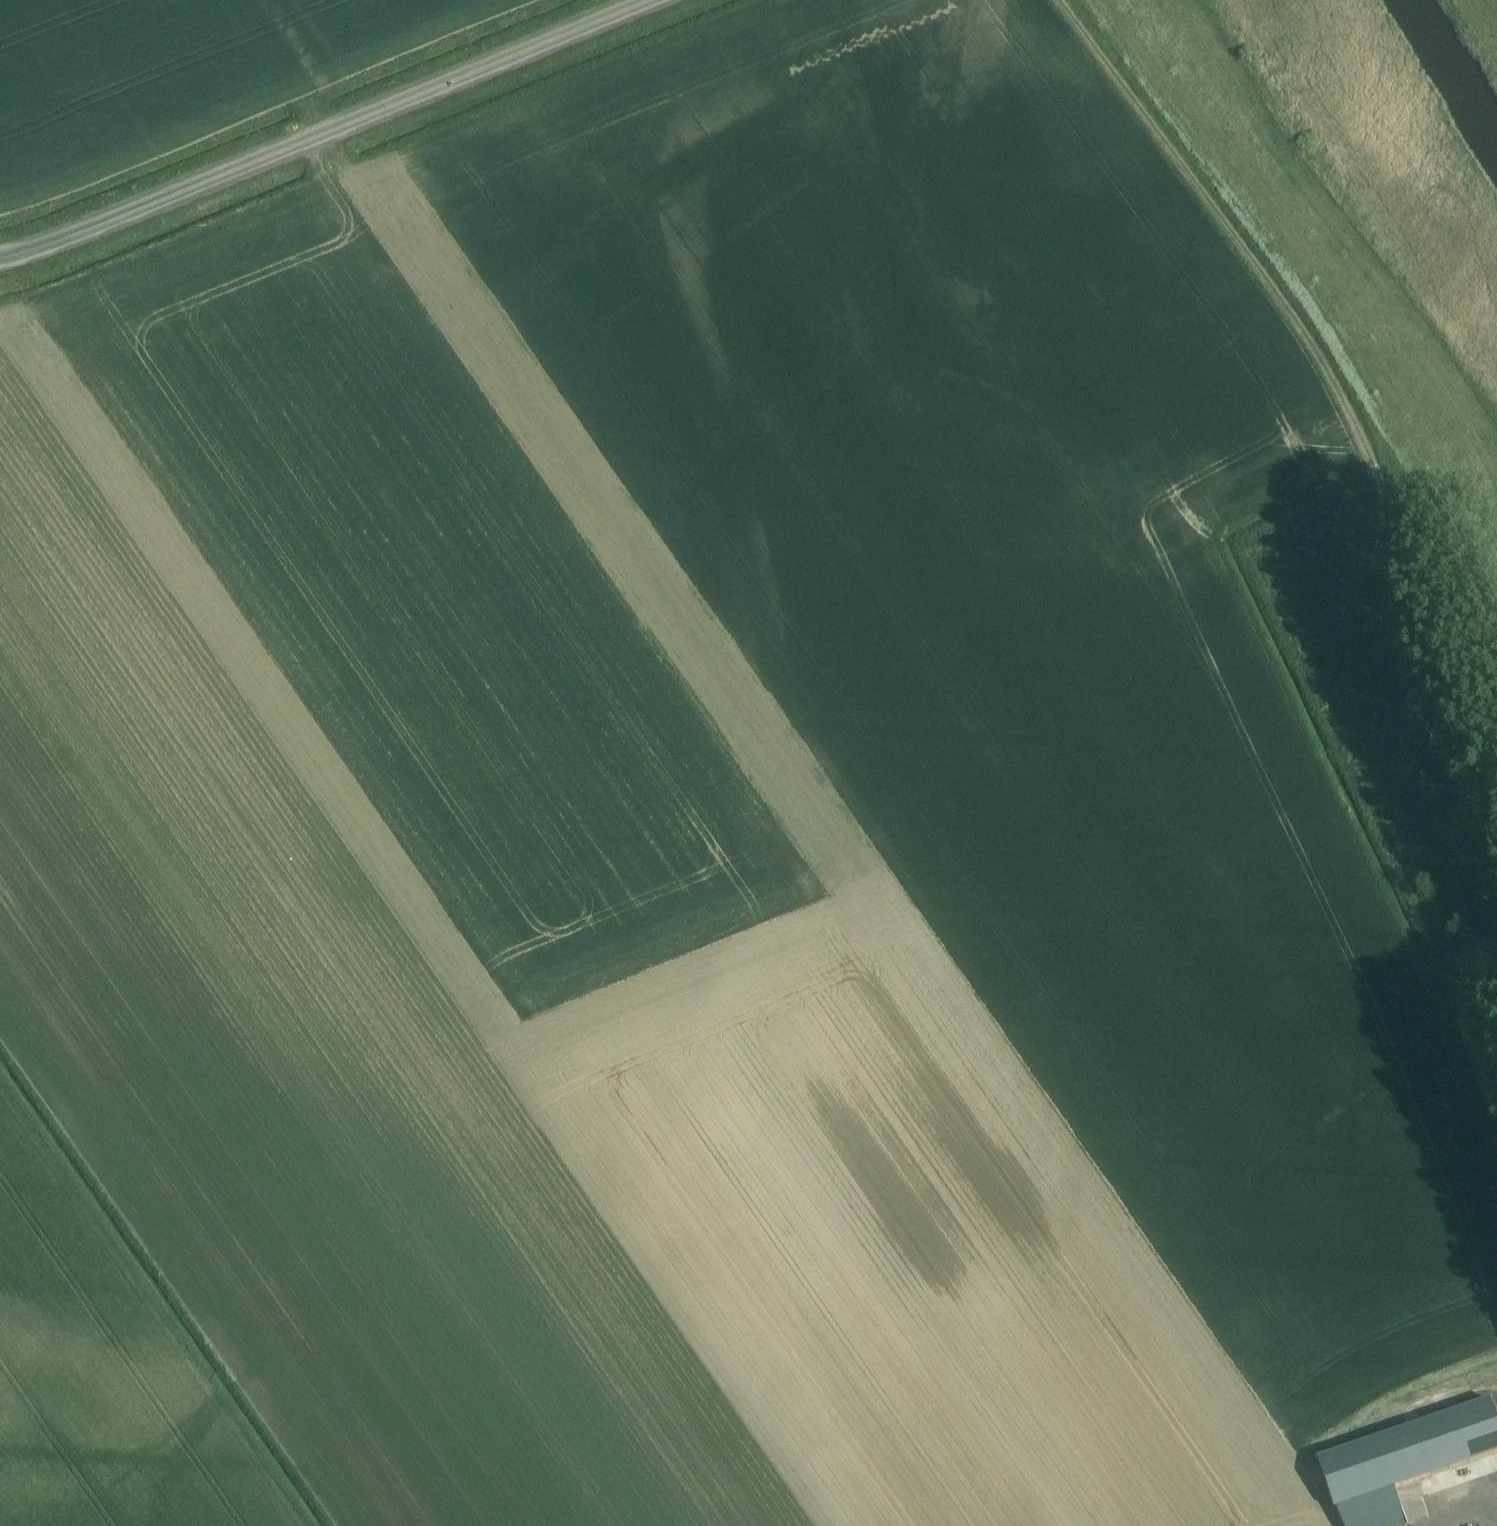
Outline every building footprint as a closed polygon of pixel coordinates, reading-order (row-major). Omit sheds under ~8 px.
[(1394,1489),(1496,1453),(1496,1422),(1489,1400),(1319,1459),(1336,1509),(1394,1489)] [(1336,1509),(1344,1525),(1407,1525),(1394,1489),(1336,1509)]
